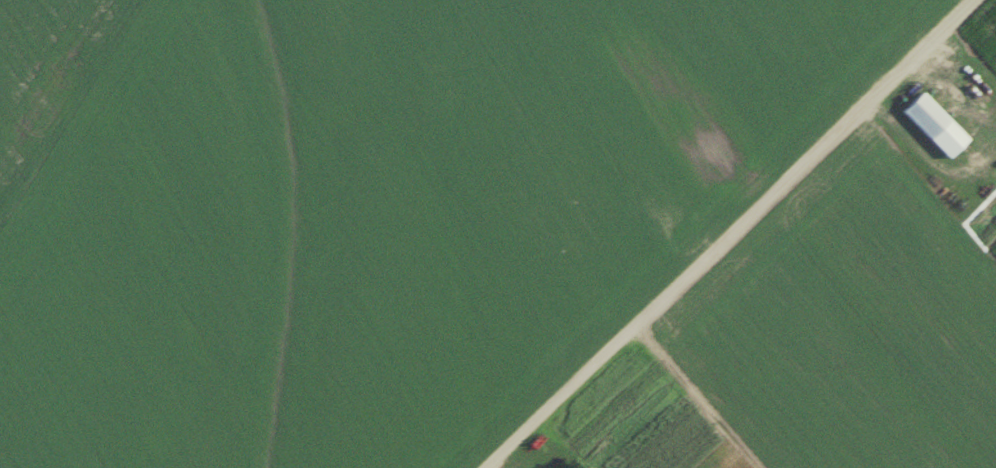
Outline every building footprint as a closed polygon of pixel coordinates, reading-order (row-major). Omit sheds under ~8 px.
[(968,141),(921,94),(901,114),(948,161),(968,141)]
